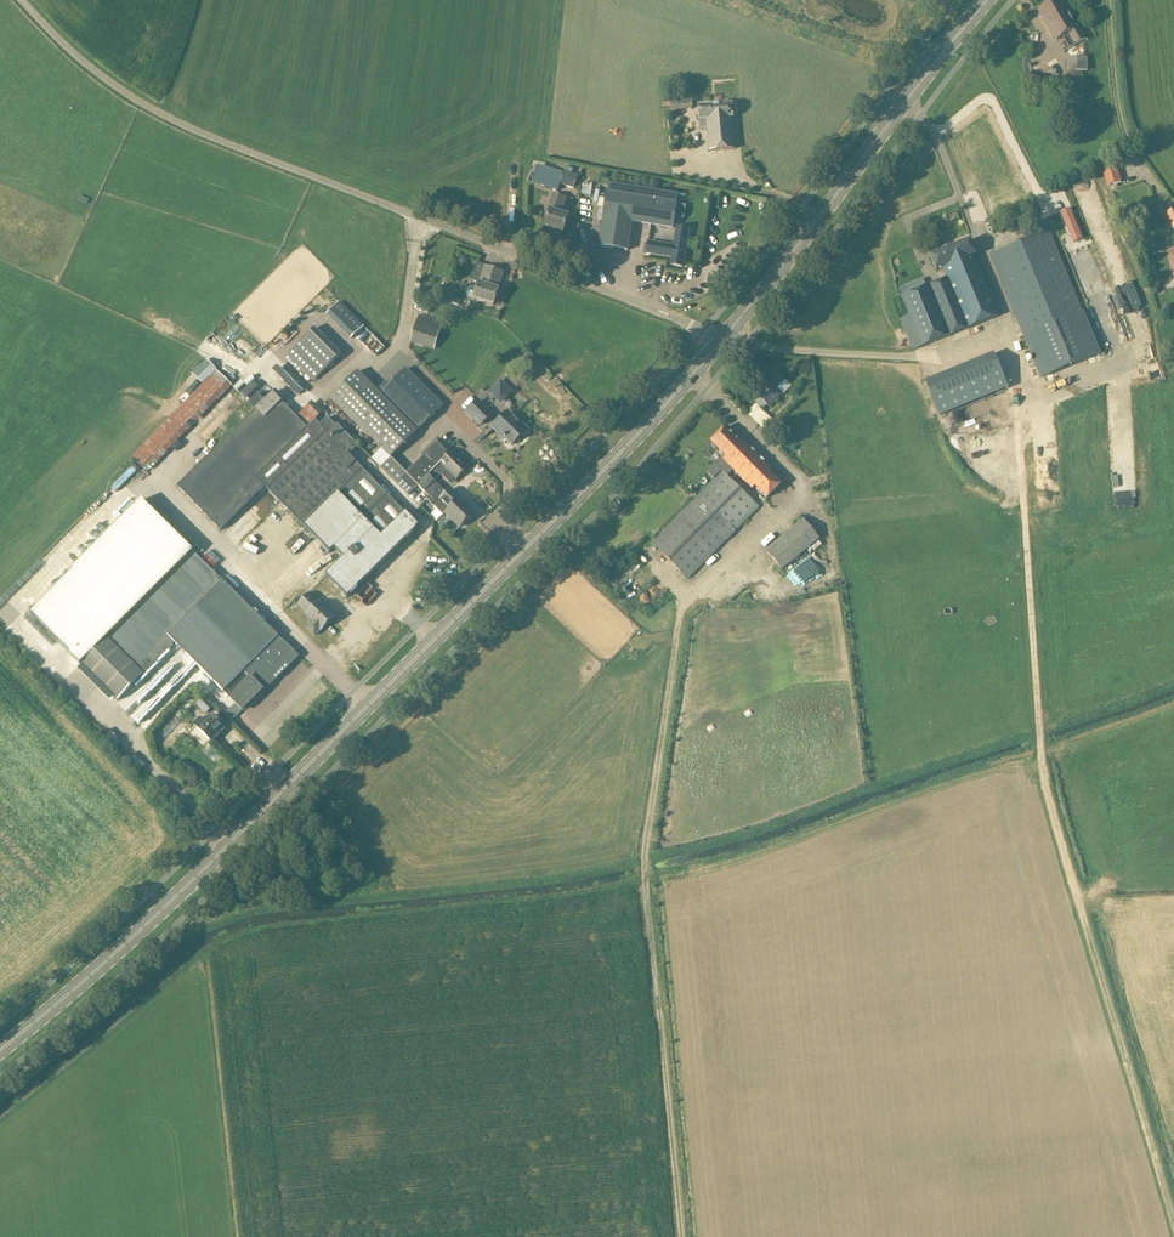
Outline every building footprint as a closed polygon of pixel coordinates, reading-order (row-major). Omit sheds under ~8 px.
[(1070,15),(1061,0),(1056,0),(1038,10),(1056,41),(1062,37),(1069,49),(1086,39),(1071,14),(1070,15)] [(1085,97),(1084,71),(1087,71),(1087,58),(1067,59),(1069,98),(1076,98),(1085,97)] [(700,129),(707,129),(709,152),(735,150),(732,118),(733,118),(731,104),(698,107),(700,129)] [(1108,187),(1121,183),(1116,164),(1103,167),(1108,187)] [(578,176),(564,172),(559,188),(565,191),(567,187),(574,189),(578,176)] [(547,212),(550,213),(545,227),(555,230),(554,232),(560,234),(561,232),(563,233),(569,217),(561,214),(566,199),(553,194),(547,212)] [(677,205),(655,201),(607,194),(599,247),(628,251),(632,222),(652,225),(673,229),(677,205)] [(1069,208),(1051,215),(1066,252),(1085,245),(1069,208)] [(686,258),(684,257),(689,229),(681,228),(677,228),(674,247),(648,242),(646,254),(672,258),(671,266),(683,268),(683,264),(685,263),(686,258)] [(1041,380),(1101,356),(1050,231),(990,256),(1041,380)] [(902,299),(910,318),(901,321),(913,351),(914,352),(922,349),(999,319),(974,257),(978,256),(972,242),(931,259),(937,274),(945,271),(948,280),(927,289),(923,280),(906,287),(910,296),(902,299)] [(478,283),(476,289),(471,288),(468,289),(467,291),(466,294),(467,296),(470,298),(473,299),(494,306),(505,272),(479,264),(477,263),(471,281),(478,283)] [(462,295),(453,292),(449,304),(458,307),(462,295)] [(353,340),(366,327),(342,302),(328,315),(353,340)] [(419,302),(416,310),(426,312),(428,305),(419,302)] [(410,342),(435,350),(444,323),(419,315),(410,342)] [(315,328),(296,347),(322,374),(341,355),(315,328)] [(994,354),(925,382),(926,384),(940,417),(962,408),(1008,388),(994,354)] [(358,371),(331,399),(390,459),(444,406),(406,368),(381,394),(358,371)] [(147,473),(232,386),(216,371),(202,385),(132,457),(137,462),(147,473)] [(247,375),(238,380),(248,397),(261,389),(257,382),(246,389),(245,386),(251,383),(247,375)] [(758,399),(759,400),(766,407),(770,411),(784,397),(777,390),(780,387),(785,382),(778,375),(756,397),(758,399)] [(499,408),(507,399),(498,390),(489,400),(499,408)] [(256,411),(178,487),(221,531),(265,487),(304,528),(330,554),(334,549),(344,559),(326,576),(347,598),(359,586),(362,584),(381,566),(419,528),(406,513),(405,514),(349,455),(359,446),(338,424),(336,426),(328,418),(320,425),(316,420),(307,429),(297,417),(282,403),(282,402),(273,393),(264,402),(258,395),(249,404),(256,410),(256,411)] [(493,415),(479,401),(466,414),(473,421),(474,421),(481,427),(493,415)] [(748,413),(764,428),(773,419),(756,404),(748,413)] [(508,412),(493,428),(512,446),(528,430),(508,412)] [(715,450),(716,449),(725,458),(723,460),(729,466),(753,490),(755,487),(767,499),(781,484),(770,473),(772,470),(743,441),(741,443),(726,428),(711,443),(712,445),(711,446),(715,450)] [(408,472),(407,474),(419,486),(425,480),(430,475),(429,474),(435,468),(440,474),(446,469),(458,480),(469,468),(445,446),(437,439),(421,455),(423,458),(413,468),(408,472)] [(375,446),(368,453),(373,457),(380,450),(375,446)] [(452,486),(458,480),(446,469),(440,474),(435,468),(429,474),(430,475),(425,480),(467,521),(473,515),(458,500),(449,491),(446,493),(435,482),(441,475),(452,486)] [(688,579),(760,508),(723,471),(692,502),(651,543),(688,579)] [(401,479),(413,491),(418,486),(419,486),(407,474),(401,479)] [(419,486),(418,486),(429,497),(427,499),(432,504),(431,505),(433,507),(434,506),(443,516),(445,514),(460,528),(467,521),(425,480),(419,486)] [(141,501),(28,614),(80,666),(81,665),(118,702),(145,675),(144,675),(173,645),(175,643),(220,689),(230,698),(230,699),(243,711),(263,691),(260,688),(295,654),(293,650),(269,627),(223,581),(193,552),(141,501)] [(820,539),(803,520),(766,551),(783,571),(820,539)] [(306,573),(313,583),(325,574),(318,565),(306,573)] [(320,603),(319,603),(309,593),(299,604),(297,605),(307,615),(306,616),(313,623),(307,629),(315,637),(320,631),(321,632),(335,618),(320,603)] [(205,714),(214,706),(205,698),(197,706),(205,714)] [(213,717),(206,724),(201,719),(194,725),(212,743),(225,729),(213,717)]
